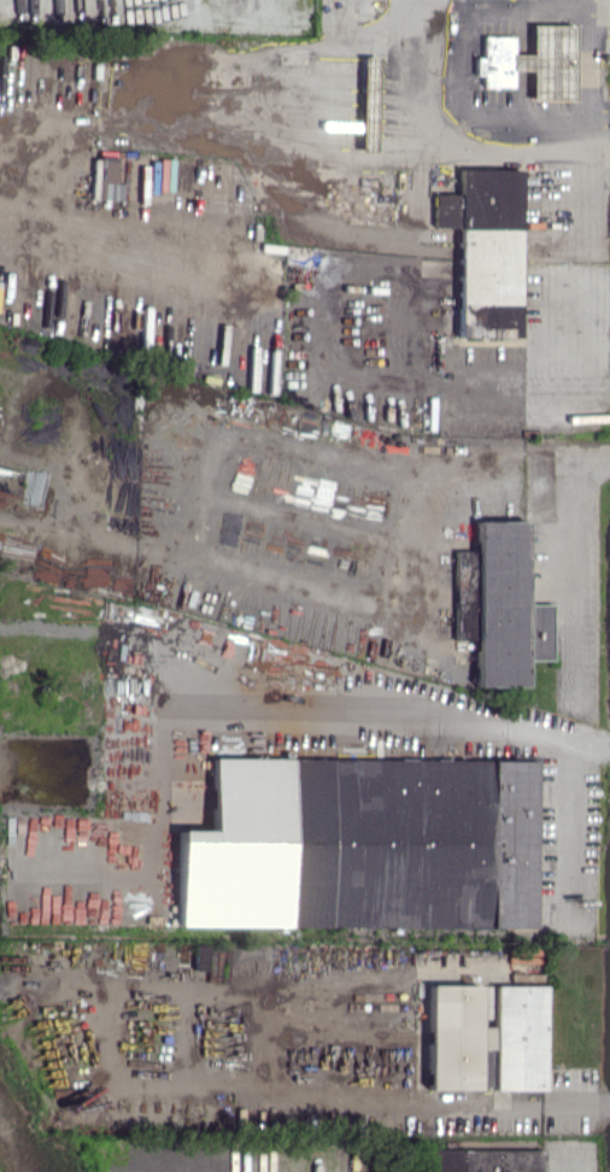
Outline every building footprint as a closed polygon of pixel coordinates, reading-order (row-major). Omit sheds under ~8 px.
[(572,101),(573,25),(529,25),(529,54),(512,54),(513,36),(481,36),(481,57),(473,57),(473,75),(480,75),(480,87),(512,87),(512,71),(529,71),(529,101),(572,101)] [(457,337),(517,338),(518,170),(458,169),(458,194),(433,193),(433,228),(457,228),(457,337)] [(120,188),(116,180),(100,185),(104,197),(116,192),(115,190),(120,188)] [(524,521),(474,520),(474,550),(453,550),(453,640),(474,640),(474,686),(524,687),(524,660),(550,660),(551,604),(523,604),(524,521)] [(177,926),(531,928),(532,802),(538,802),(538,755),(511,755),(511,759),(211,757),(210,830),(178,830),(177,926)] [(543,1090),(544,986),(492,985),(492,1026),(477,1026),(477,985),(427,985),(427,1089),(477,1089),(478,1048),(493,1048),(492,1090),(543,1090)] [(542,1149),(427,1150),(427,1171),(542,1171),(542,1149)]
